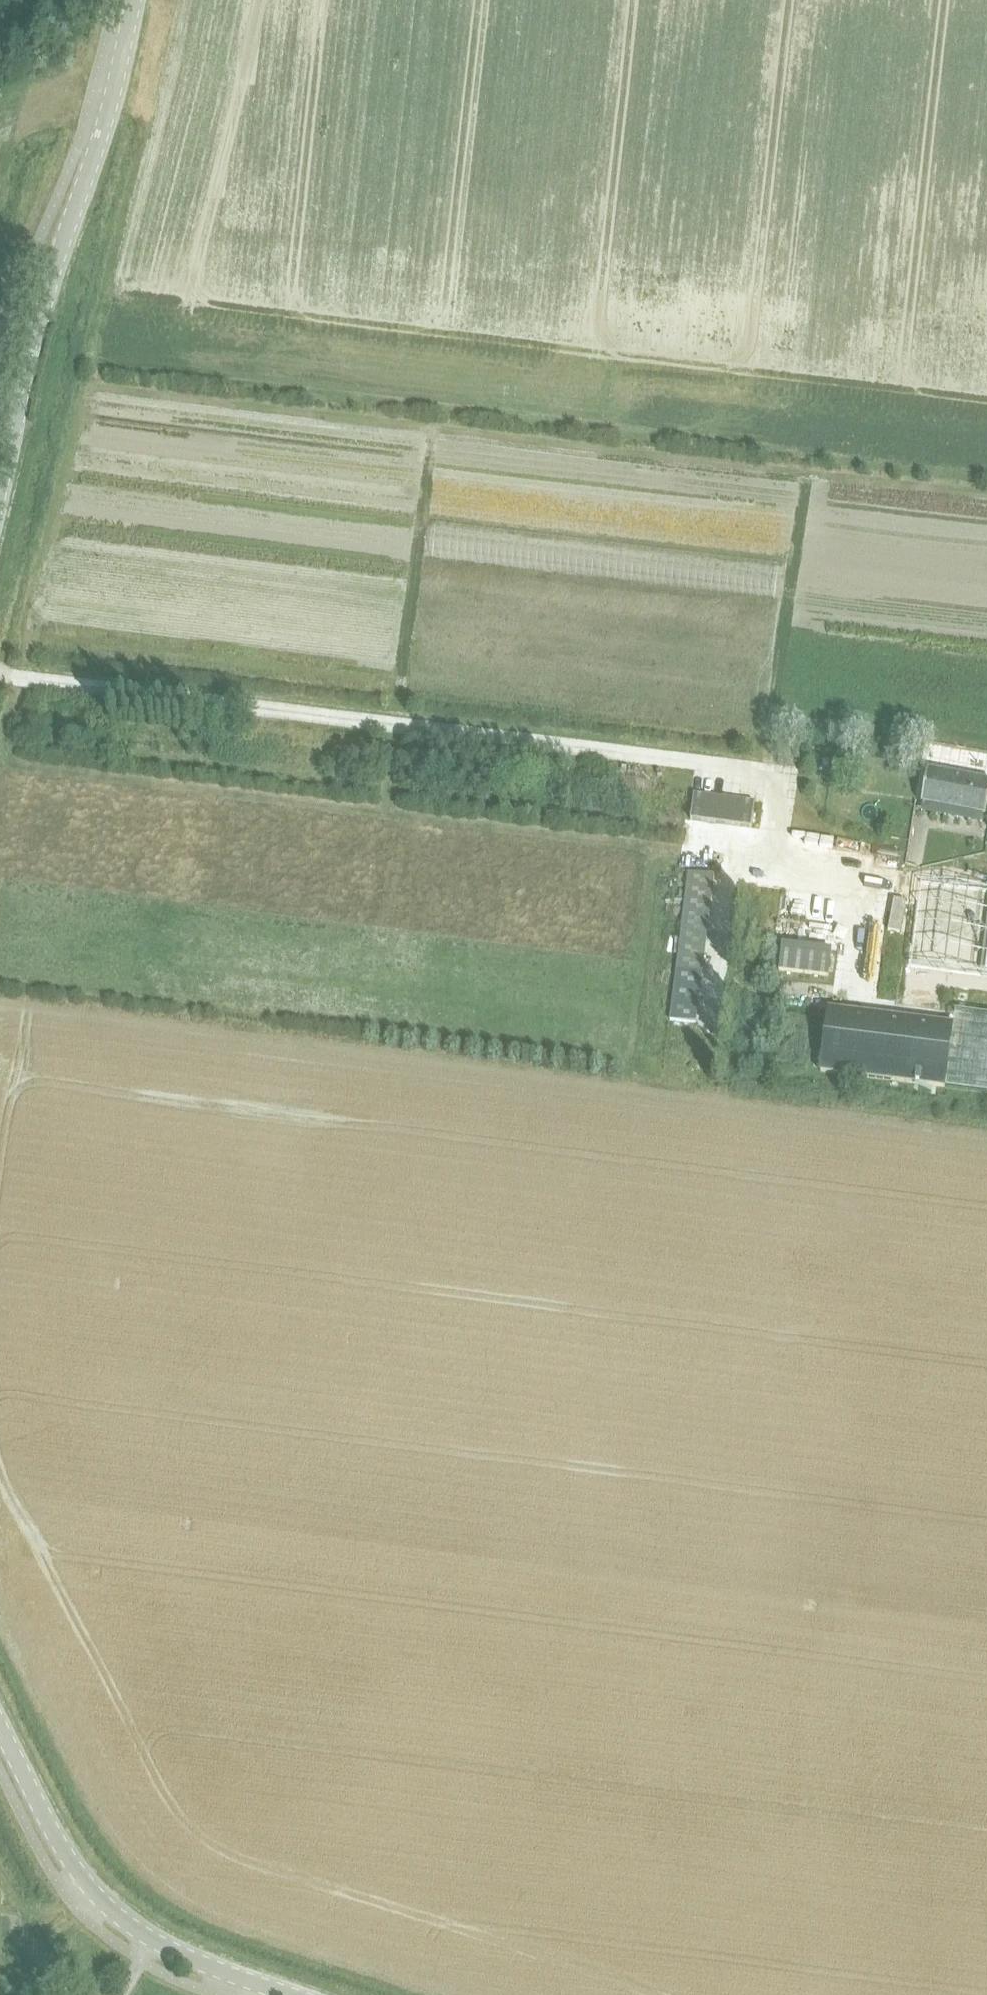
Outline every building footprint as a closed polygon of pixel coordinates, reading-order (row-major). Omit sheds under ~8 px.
[(986,800),(986,780),(926,770),(920,804),(984,815),(986,800)] [(693,794),(690,822),(742,829),(749,830),(753,802),(739,800),(693,794)] [(891,870),(881,940),(986,956),(986,886),(891,870)] [(688,874),(683,917),(708,920),(713,877),(688,874)] [(780,945),(776,972),(826,977),(829,951),(780,945)] [(828,1010),(820,1073),(946,1089),(953,1025),(828,1010)] [(946,1089),(986,1094),(986,1015),(967,1013),(955,1011),(953,1025),(946,1089)]
